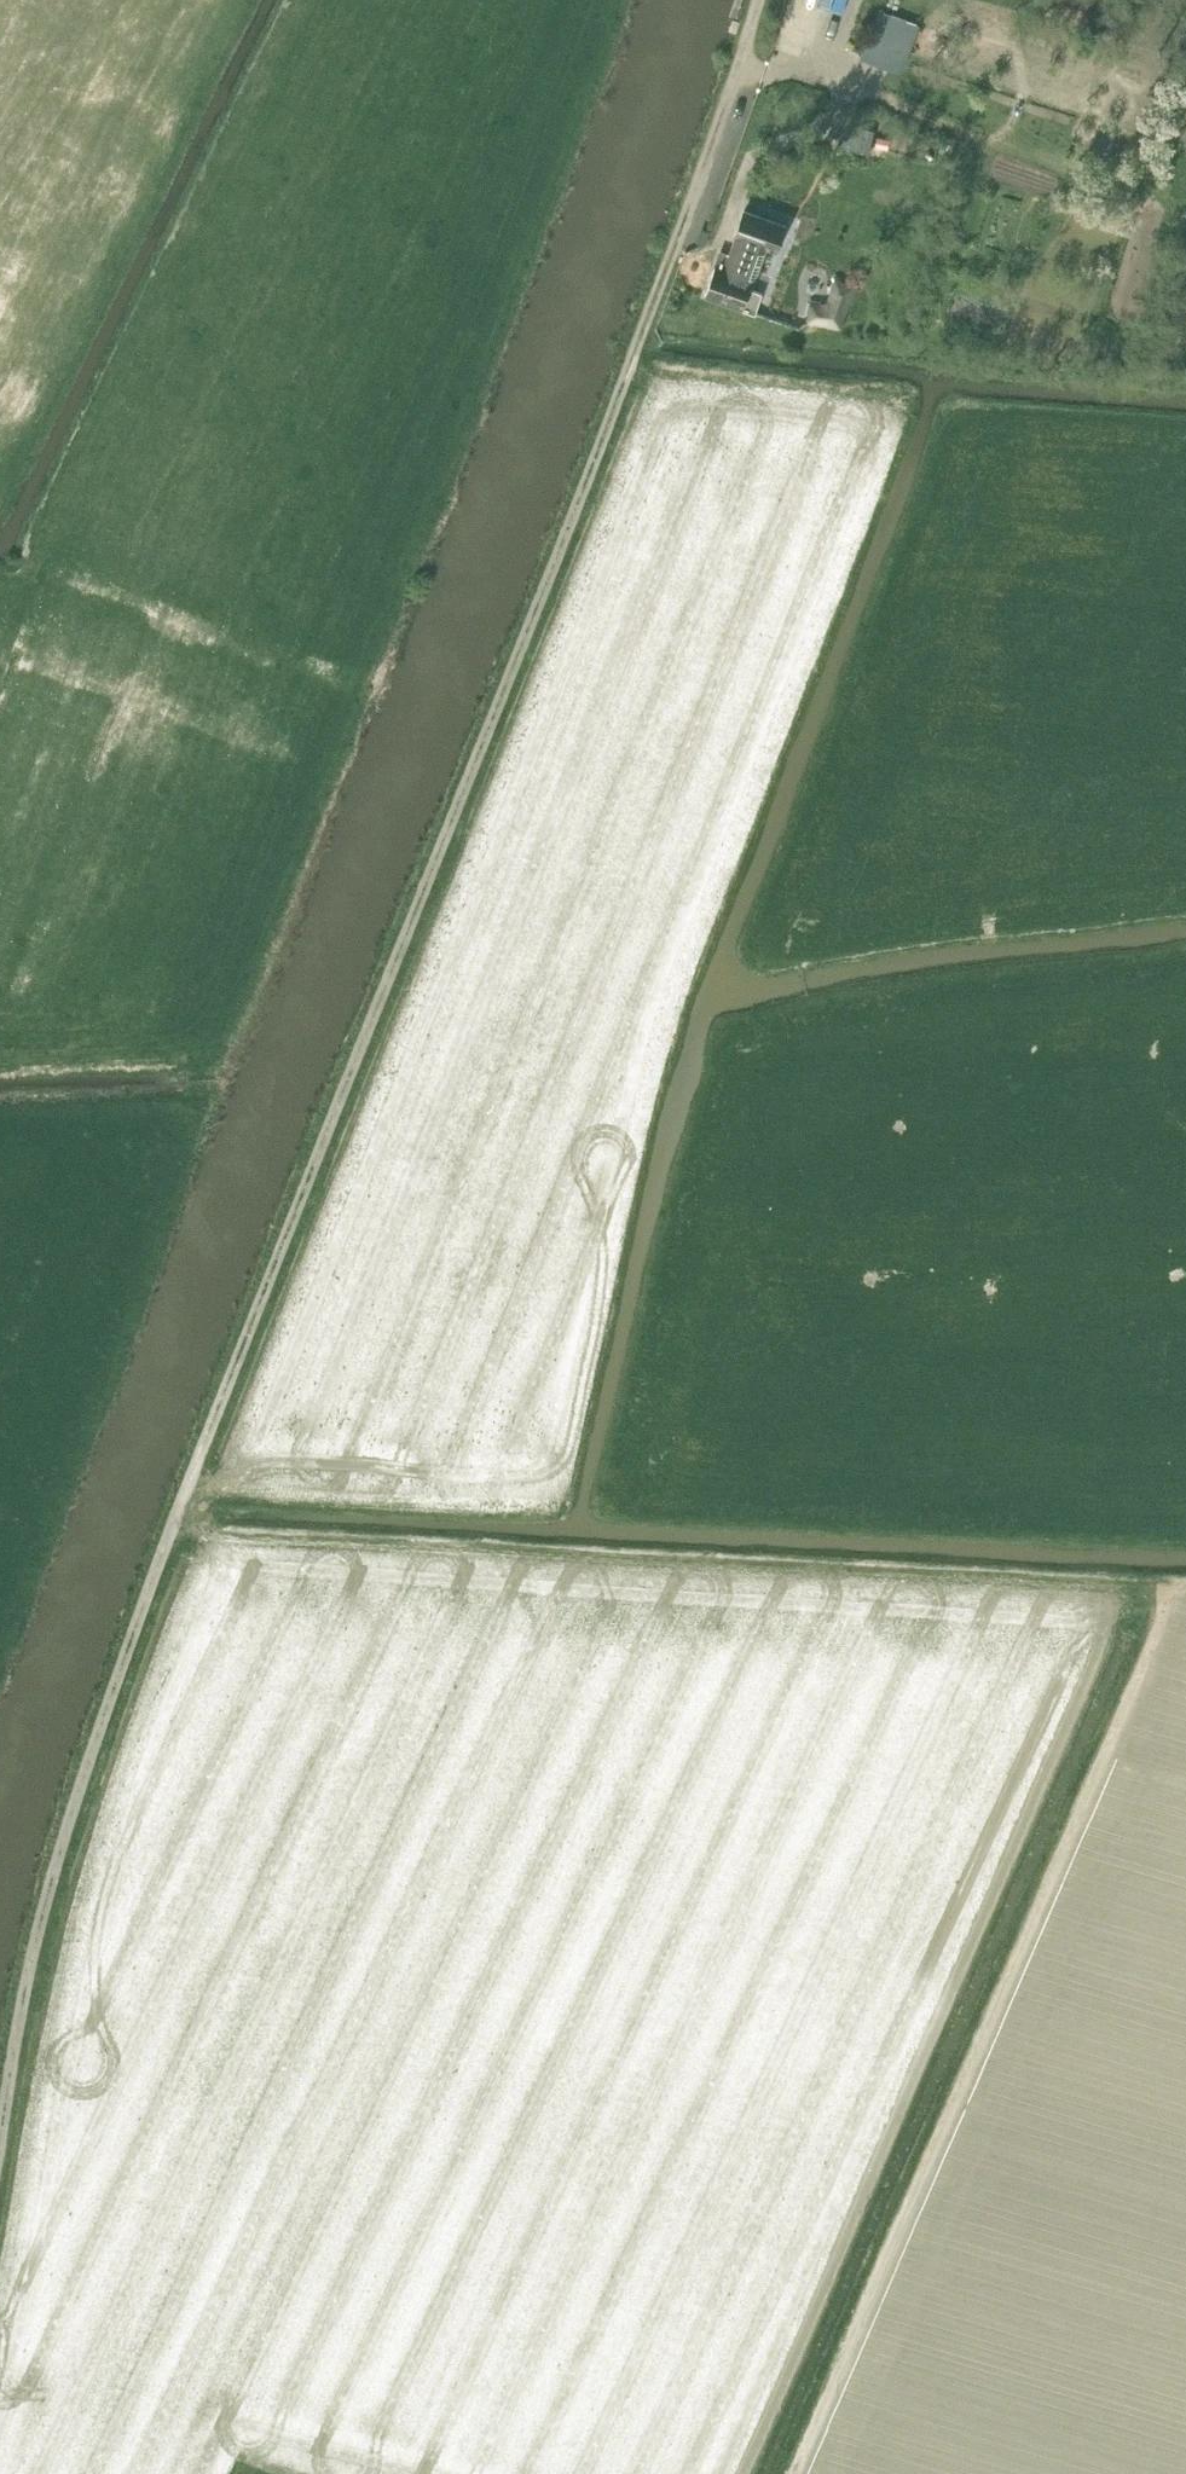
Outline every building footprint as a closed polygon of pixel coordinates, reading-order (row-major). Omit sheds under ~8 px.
[(867,49),(904,63),(922,17),(884,3),(867,49)] [(857,149),(854,158),(865,161),(873,130),(843,122),(837,144),(857,149)] [(877,135),(875,146),(887,149),(889,138),(877,135)] [(750,288),(765,245),(776,249),(785,224),(742,210),(733,234),(737,235),(730,253),(720,250),(705,294),(755,312),(762,292),(750,288)] [(808,321),(839,326),(841,323),(848,305),(856,289),(855,285),(838,278),(835,279),(828,300),(820,303),(811,301),(808,321)]
